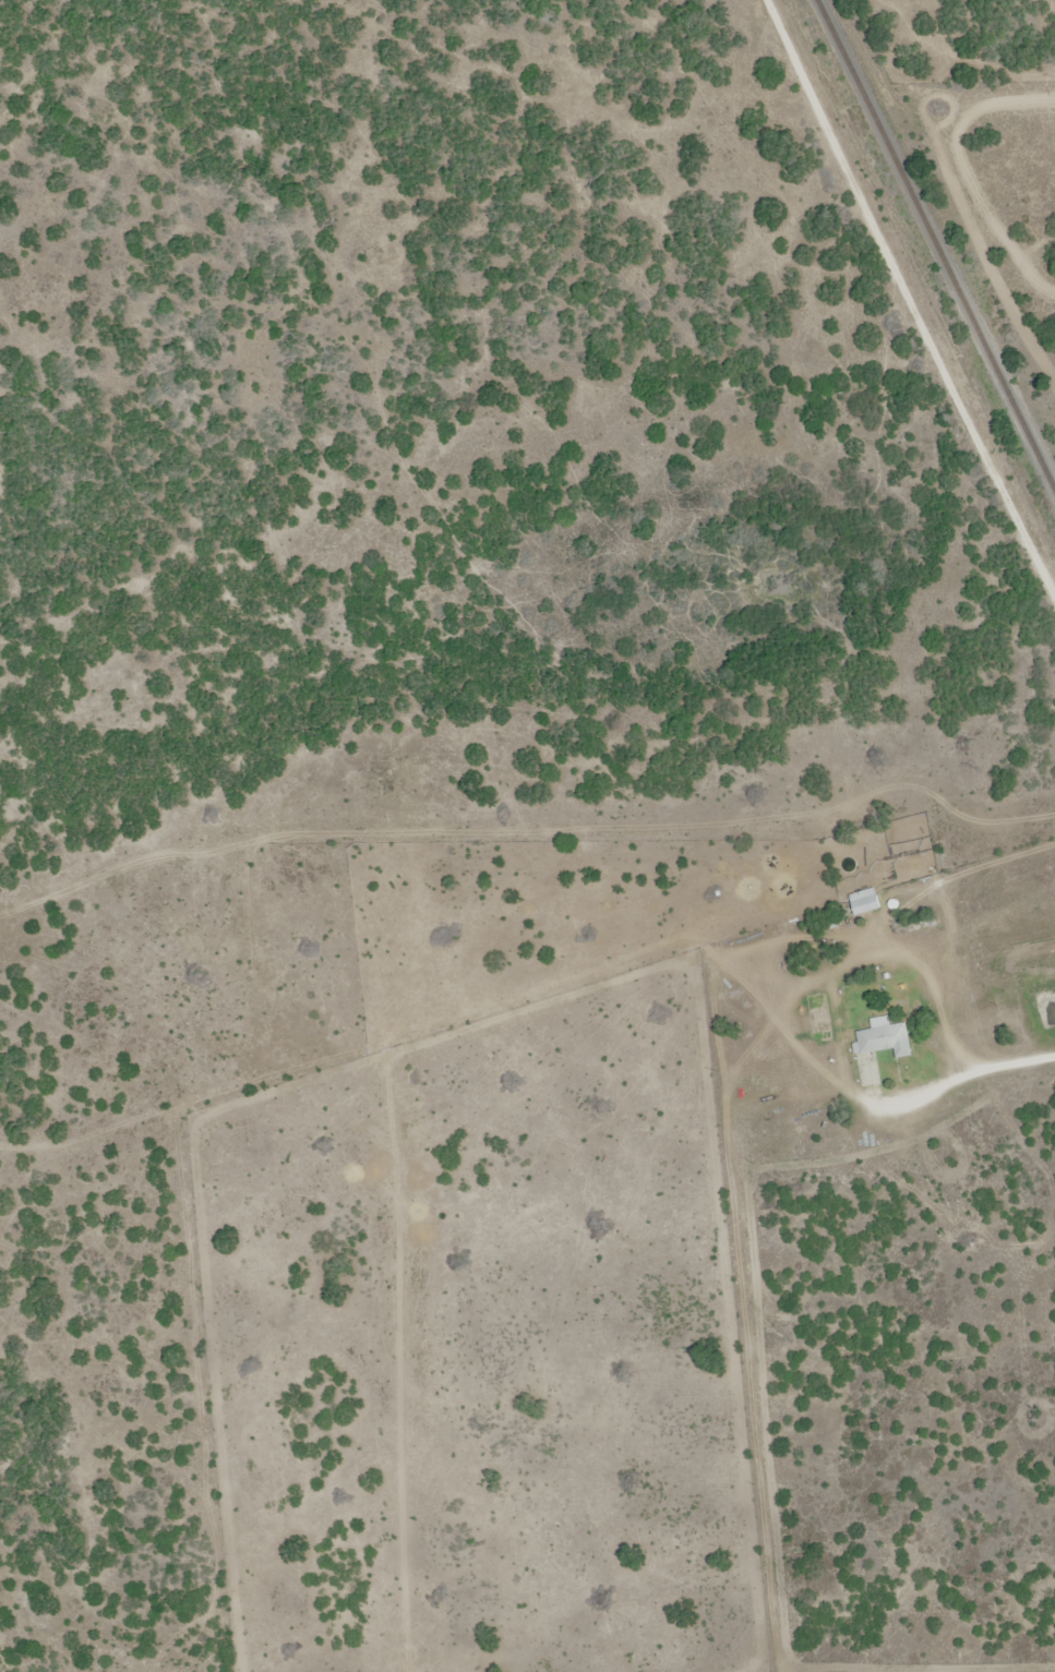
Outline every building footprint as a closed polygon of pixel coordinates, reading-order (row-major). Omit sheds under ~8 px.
[(850,894),(855,914),(882,908),(877,887),(850,894)] [(872,1017),(874,1028),(856,1031),(859,1053),(895,1048),(897,1057),(913,1055),(908,1021),(891,1024),(890,1015),(872,1017)]
